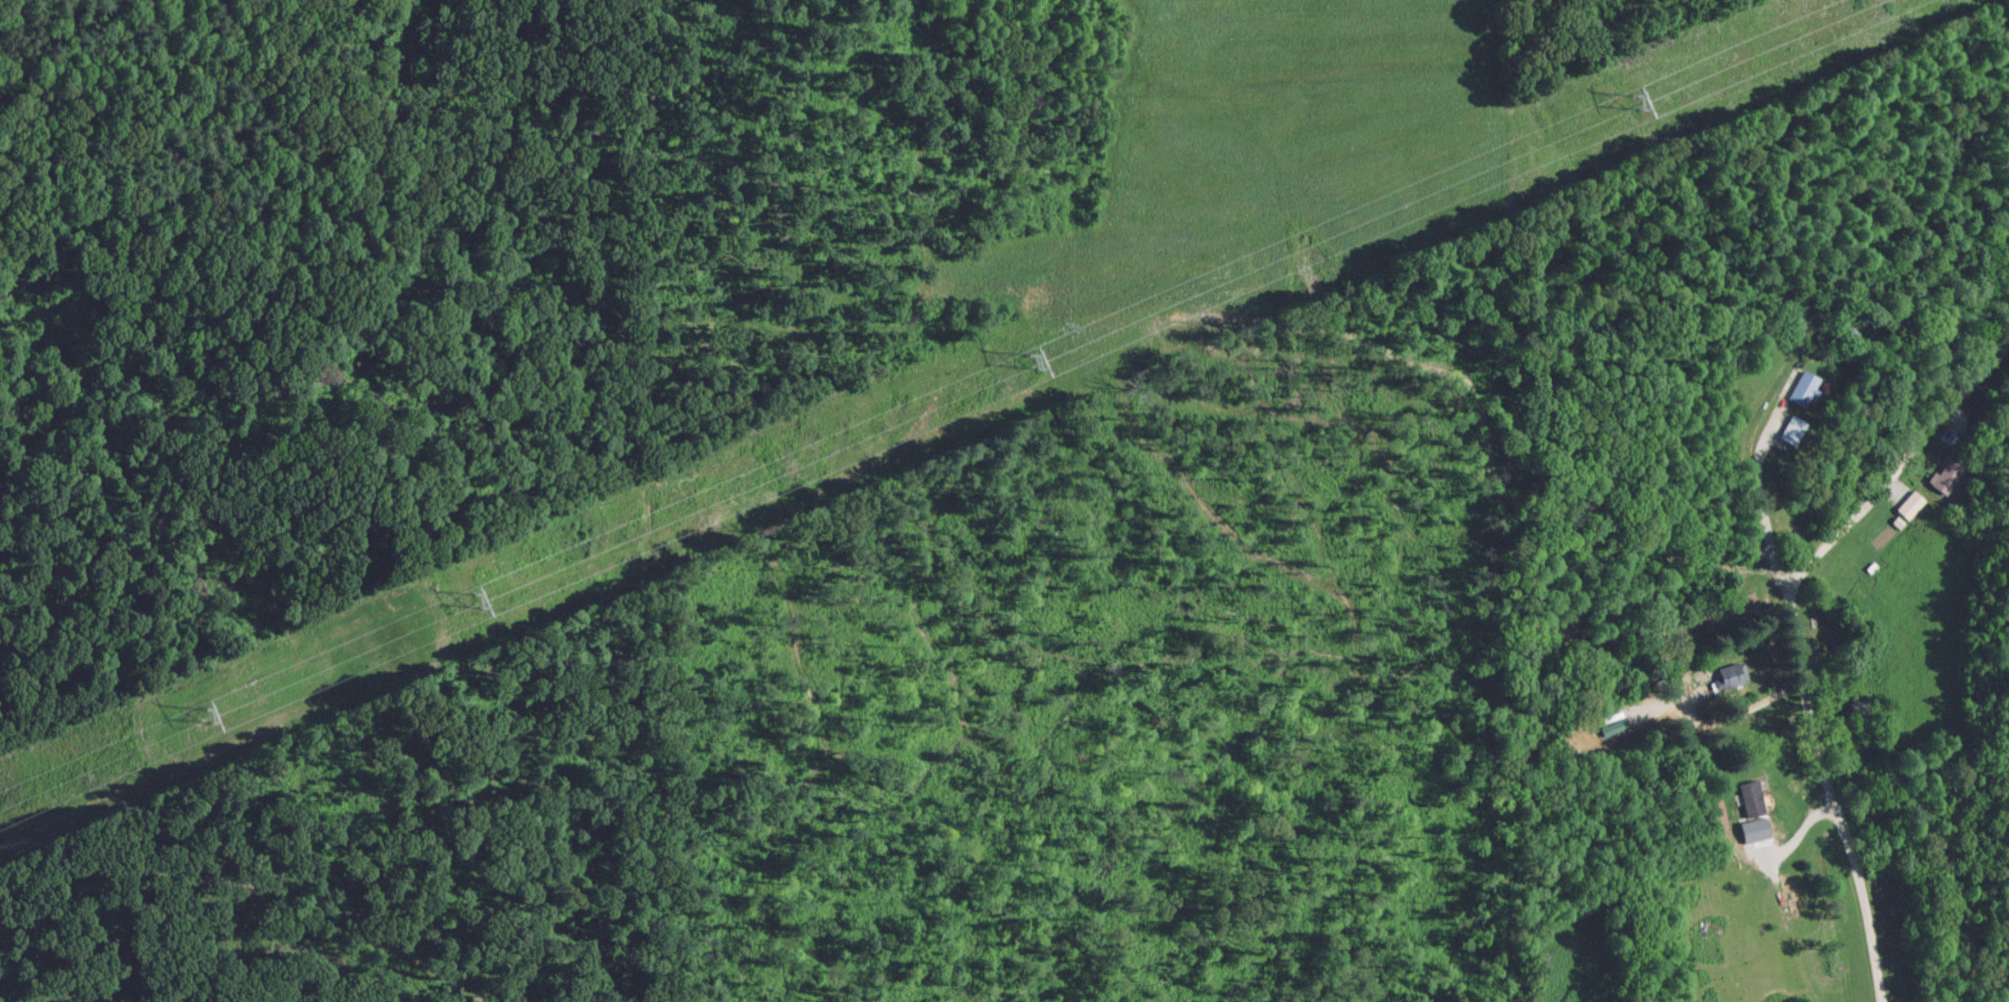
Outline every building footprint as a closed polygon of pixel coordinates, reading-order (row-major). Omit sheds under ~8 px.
[(1819,378),(1802,368),(1785,397),(1802,407),(1819,378)] [(1775,438),(1790,447),(1804,423),(1789,414),(1775,438)] [(1925,483),(1947,495),(1964,465),(1947,455),(1936,474),(1931,471),(1925,483)] [(1906,521),(1924,501),(1911,490),(1893,509),(1906,521)] [(1719,687),(1745,679),(1738,660),(1713,667),(1719,687)] [(1737,781),(1743,816),(1761,813),(1755,778),(1737,781)]
